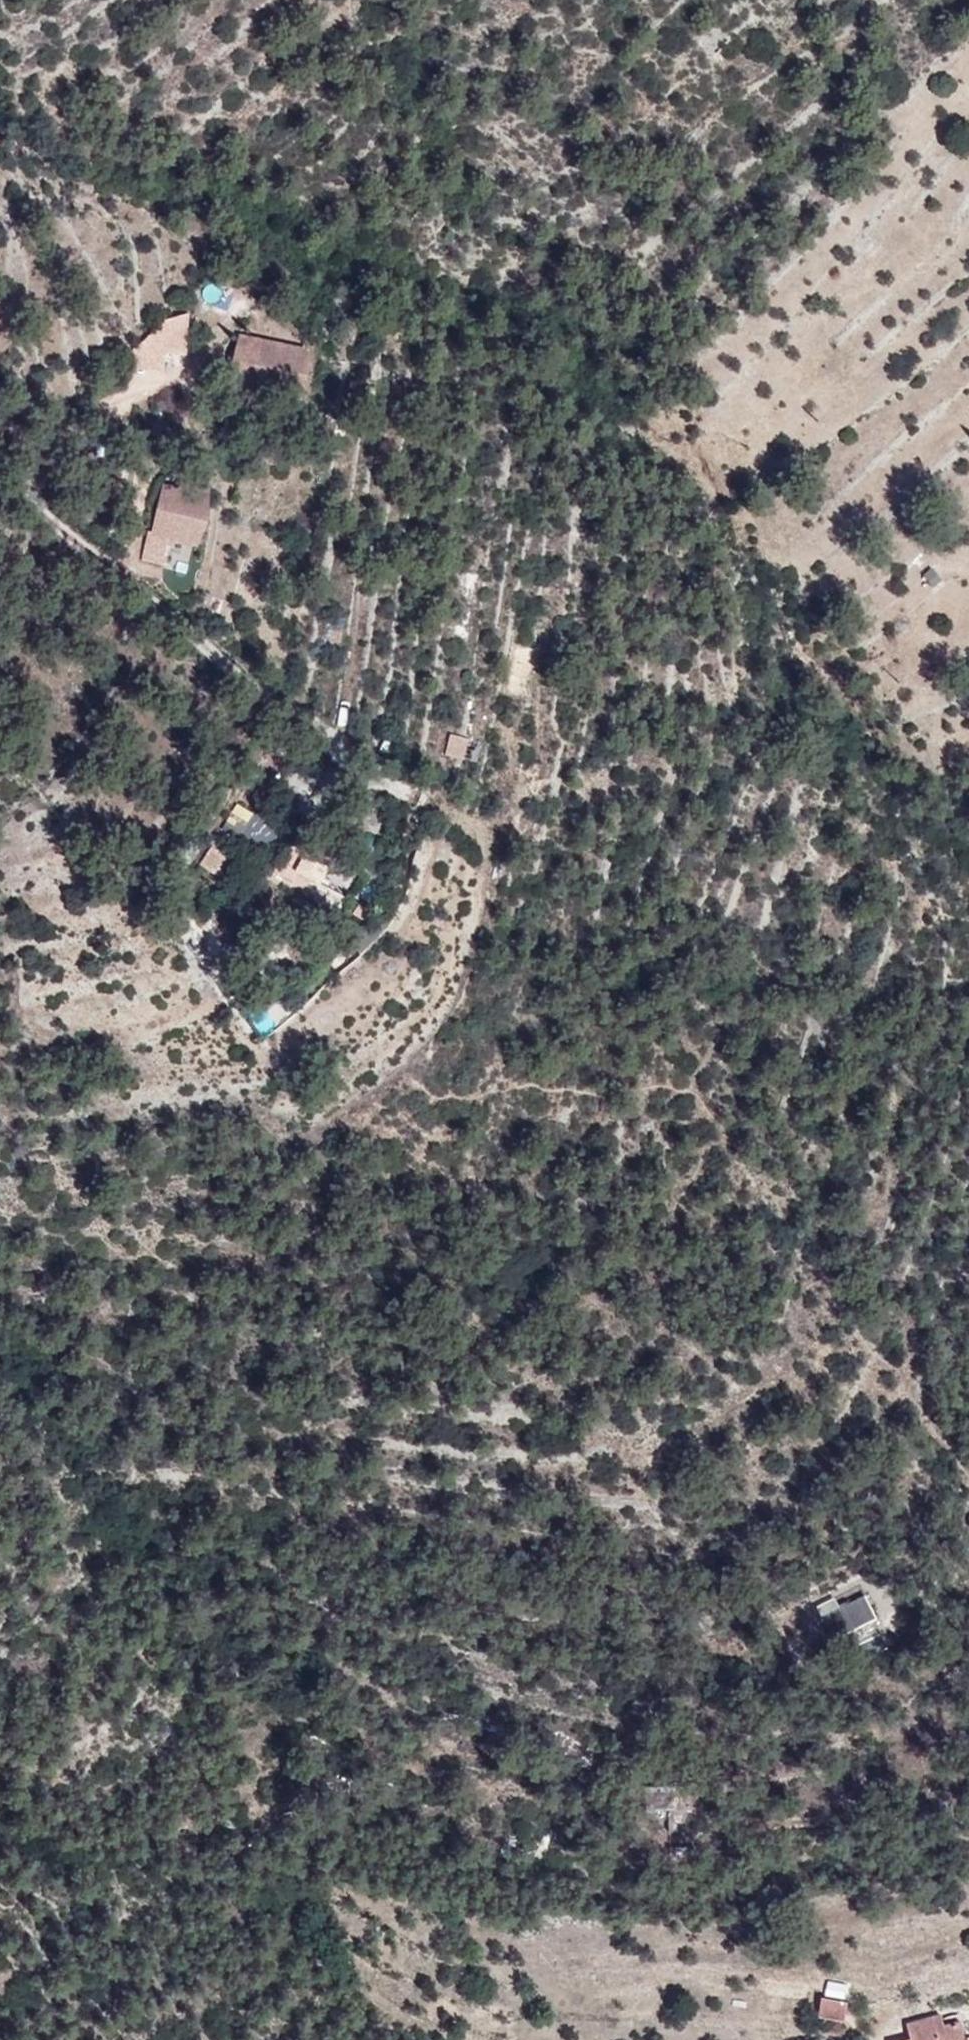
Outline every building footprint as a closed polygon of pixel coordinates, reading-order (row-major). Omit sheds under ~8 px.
[(311,362),(243,348),(234,392),(302,406),(311,362)] [(166,494),(152,543),(198,557),(213,507),(166,494)] [(238,871),(216,856),(204,874),(226,889),(238,871)] [(857,1587),(814,1608),(831,1641),(874,1620),(857,1587)] [(845,2020),(847,2002),(822,1997),(818,2016),(845,2020)] [(961,2021),(944,2026),(941,2014),(907,2024),(911,2039),(906,2039),(966,2039),(961,2021)]
